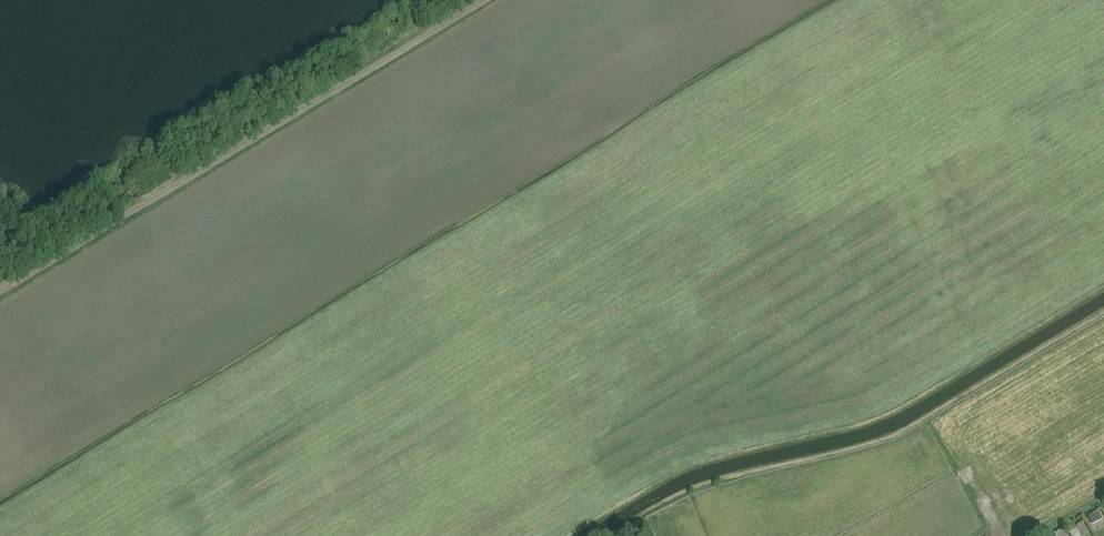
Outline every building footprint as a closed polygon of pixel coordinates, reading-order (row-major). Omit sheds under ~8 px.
[(1098,511),(1088,517),(1092,523),(1102,518),(1098,511)]
